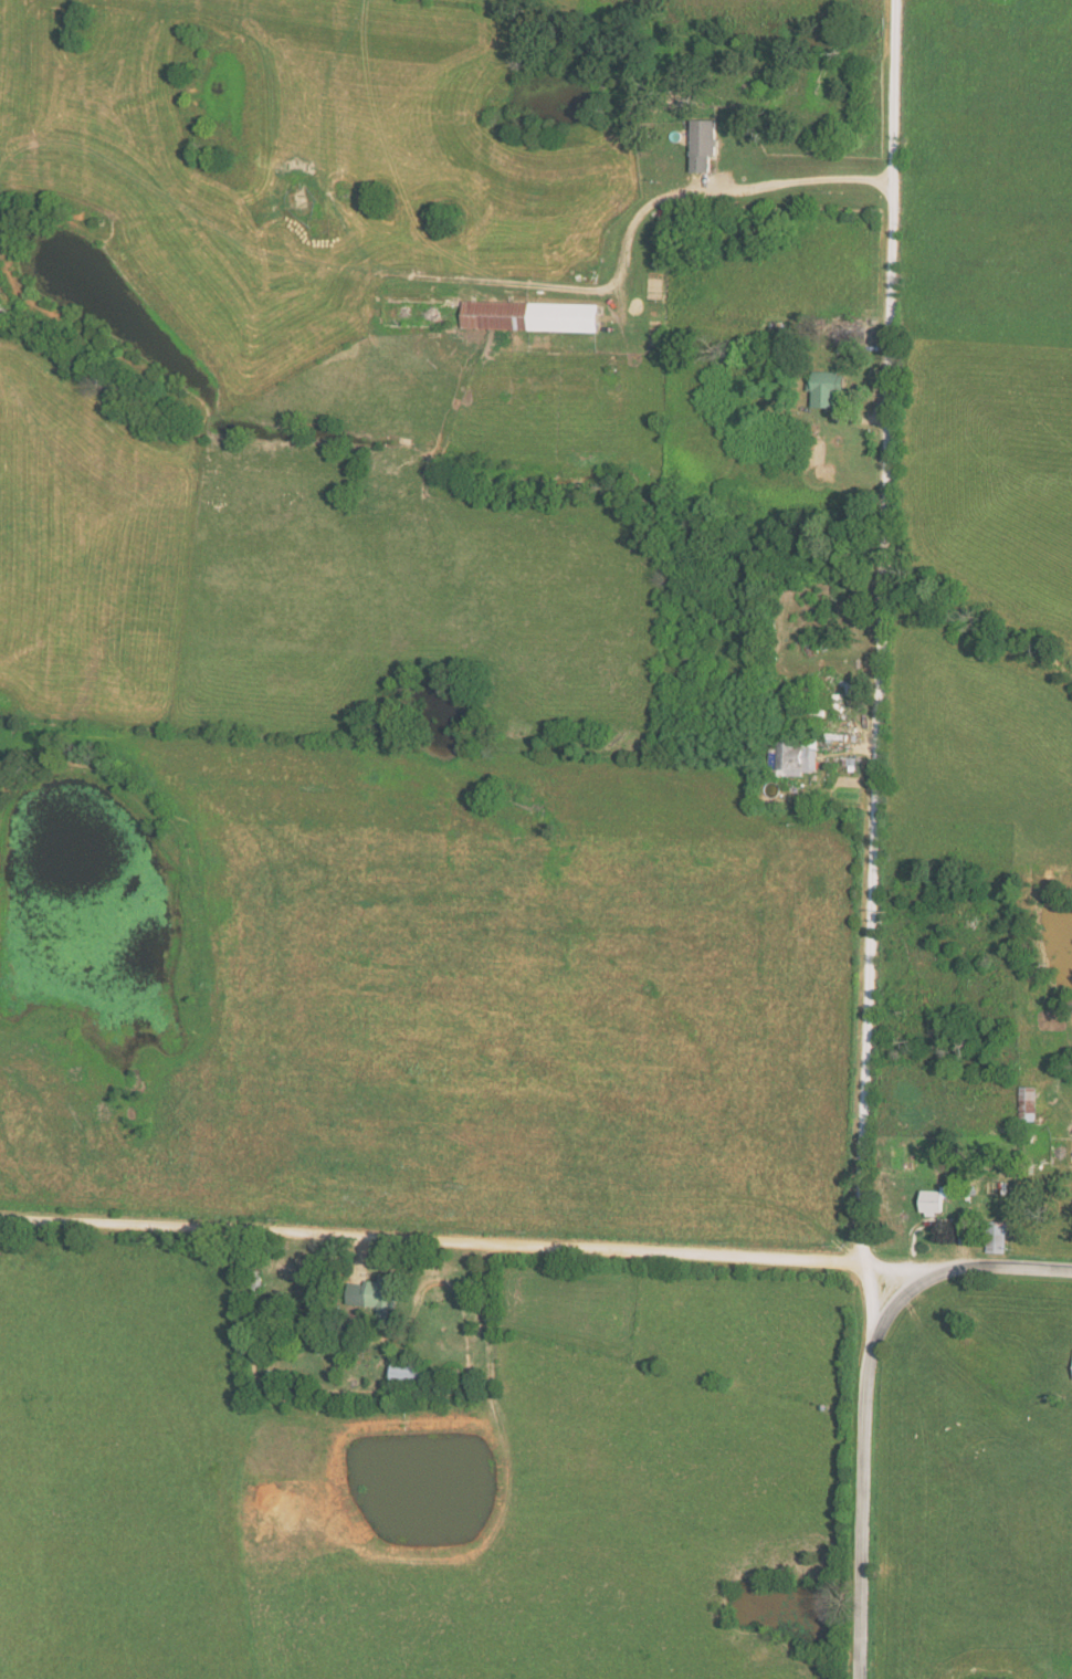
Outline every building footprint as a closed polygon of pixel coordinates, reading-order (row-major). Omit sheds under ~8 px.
[(694,171),(714,172),(714,155),(719,156),(720,120),(695,120),(694,171)] [(599,331),(599,304),(463,301),(463,315),(481,316),(481,329),(599,331)] [(814,407),(839,408),(839,392),(846,392),(846,373),(815,372),(814,407)] [(822,737),(802,736),(802,741),(775,739),(774,767),(811,769),(811,758),(821,758),(822,737)] [(1025,1120),(1042,1120),(1041,1085),(1025,1086),(1025,1120)] [(928,1187),(927,1213),(949,1214),(949,1197),(957,1197),(957,1188),(928,1187)] [(992,1251),(1011,1252),(1012,1221),(993,1221),(992,1251)] [(354,1282),(352,1303),(382,1306),(381,1322),(391,1322),(393,1308),(400,1308),(403,1277),(385,1275),(384,1281),(370,1280),(370,1284),(354,1282)] [(425,1384),(425,1362),(396,1361),(395,1383),(425,1384)]
